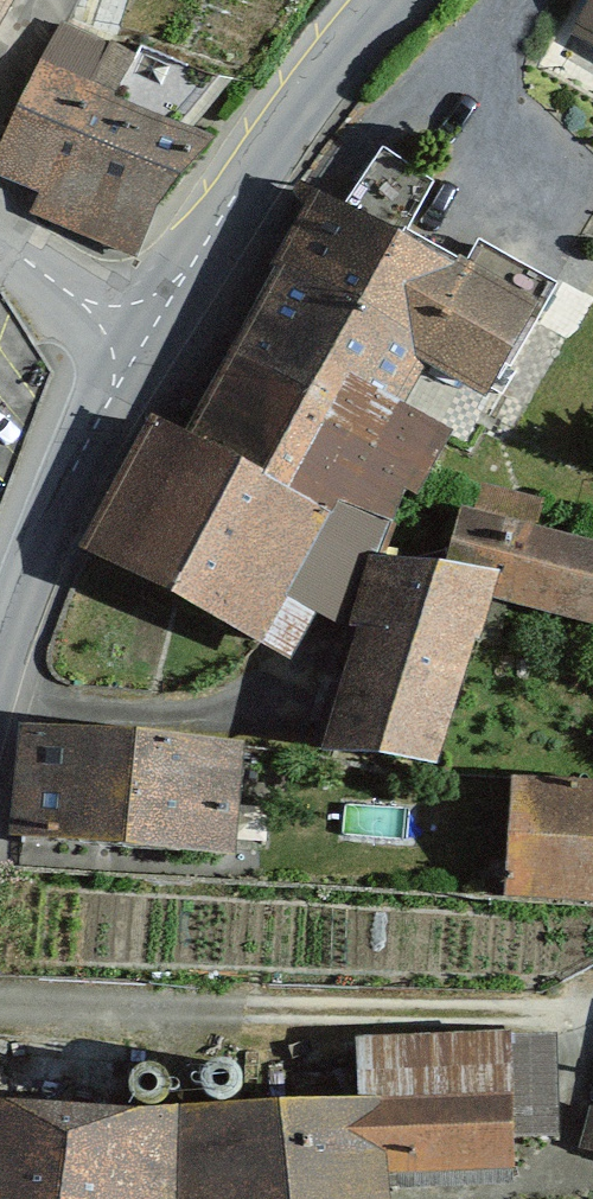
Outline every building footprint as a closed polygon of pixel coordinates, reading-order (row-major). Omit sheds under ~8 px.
[(0,150),(0,185),(39,202),(30,223),(129,267),(200,147),(83,105),(126,0),(77,0),(0,150)] [(514,305),(305,198),(178,444),(143,426),(74,559),(283,666),(307,618),(328,629),(396,497),(411,505),(514,305)] [(364,563),(315,756),(425,761),(483,594),(592,628),(592,551),(454,515),(441,565),(364,563)] [(233,748),(10,734),(3,843),(226,857),(233,748)] [(497,902),(592,909),(592,790),(505,784),(497,902)] [(380,1173),(504,1166),(505,1145),(553,1143),(550,1042),(347,1048),(349,1104),(169,1112),(0,1106),(0,1198),(380,1198),(380,1173)] [(586,1117),(576,1157),(592,1161),(592,1119),(586,1117)]
